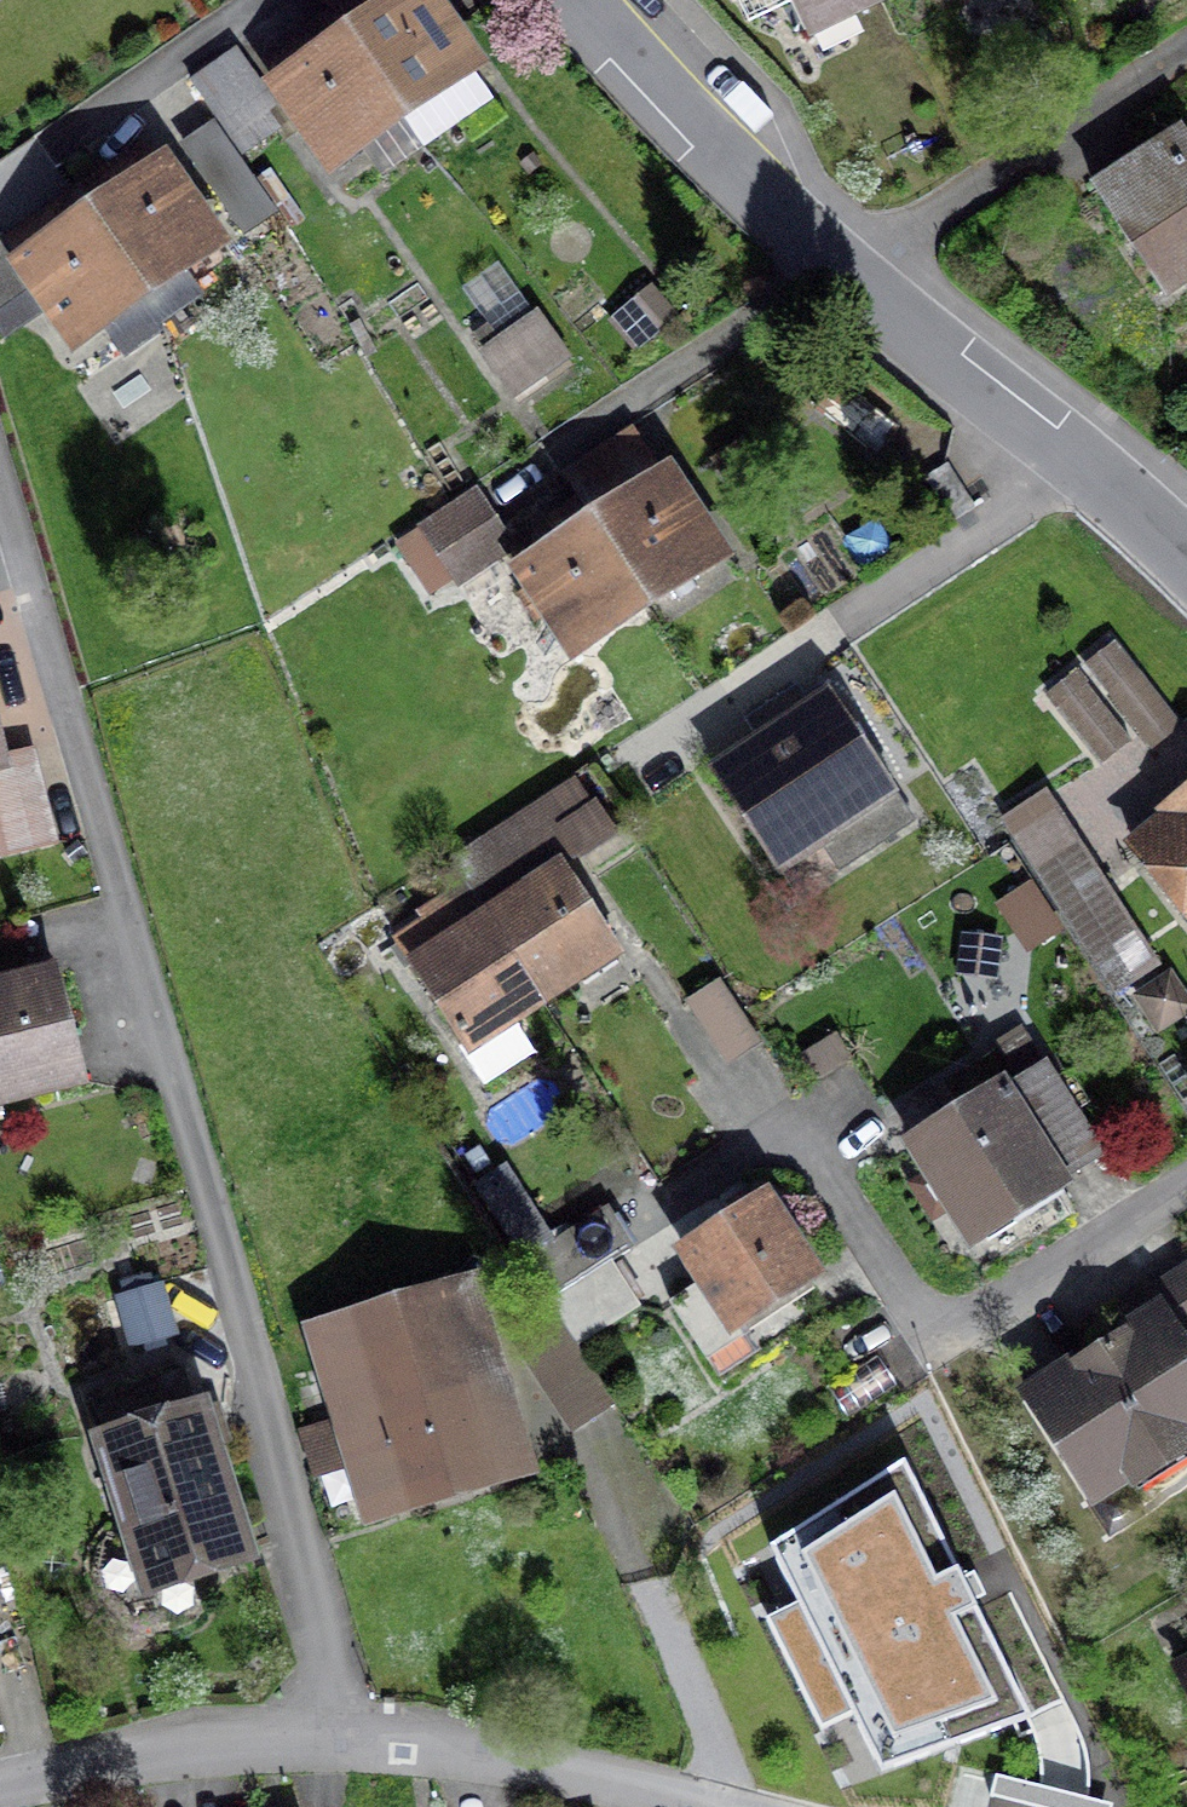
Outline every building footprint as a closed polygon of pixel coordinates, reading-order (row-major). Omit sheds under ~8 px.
[(361,35),(425,129),(506,75),(455,0),(413,0),(361,35)] [(899,4),(897,0),(803,0),(823,41),(899,4)] [(346,183),(425,129),(361,35),(281,89),(346,183)] [(291,123),(246,53),(203,82),(250,151),(291,123)] [(221,128),(190,150),(252,236),(282,214),(221,128)] [(1106,197),(1180,315),(1186,311),(1186,147),(1106,197)] [(183,158),(100,217),(166,308),(249,249),(183,158)] [(94,361),(166,308),(100,217),(28,269),(94,361)] [(545,323),(489,362),(522,409),(579,370),(545,323)] [(577,475),(610,527),(670,622),(745,575),(682,474),(668,483),(639,437),(577,475)] [(952,470),(932,484),(961,523),(981,509),(952,470)] [(485,496),(427,536),(462,586),(520,546),(485,496)] [(592,671),(670,622),(610,527),(532,576),(592,671)] [(1123,650),(1094,674),(1154,746),(1183,722),(1123,650)] [(0,656),(0,865),(50,853),(2,656),(0,656)] [(1136,748),(1079,678),(1051,701),(1108,771),(1136,748)] [(840,703),(720,778),(788,886),(828,861),(839,879),(920,829),(840,703)] [(463,861),(484,892),(560,1007),(634,958),(579,875),(624,845),(582,782),(463,861)] [(1163,970),(1056,795),(1008,824),(1115,999),(1163,970)] [(1131,849),(1186,914),(1186,802),(1131,849)] [(997,900),(1027,955),(1067,933),(1037,878),(997,900)] [(483,1058),(560,1007),(484,892),(407,943),(483,1058)] [(0,991),(0,1114),(103,1086),(72,972),(0,991)] [(1144,1003),(1164,1036),(1186,1022),(1186,982),(1185,979),(1144,1003)] [(720,984),(690,1004),(730,1063),(760,1043),(720,984)] [(1027,1078),(923,1143),(994,1255),(1097,1190),(1027,1078)] [(788,1191),(691,1255),(710,1282),(680,1302),(720,1363),(846,1280),(788,1191)] [(637,1244),(617,1210),(534,1259),(554,1293),(616,1257),(637,1244)] [(642,1302),(616,1257),(554,1293),(580,1338),(642,1302)] [(486,1275),(318,1325),(379,1529),(547,1479),(486,1275)] [(1151,1306),(1161,1322),(1036,1401),(1113,1523),(1186,1476),(1186,1284),(1151,1306)] [(231,1400),(115,1434),(164,1602),(280,1569),(231,1400)] [(338,1424),(311,1434),(338,1512),(366,1503),(338,1424)] [(886,1583),(740,1646),(793,1768),(939,1705),(886,1583)]
